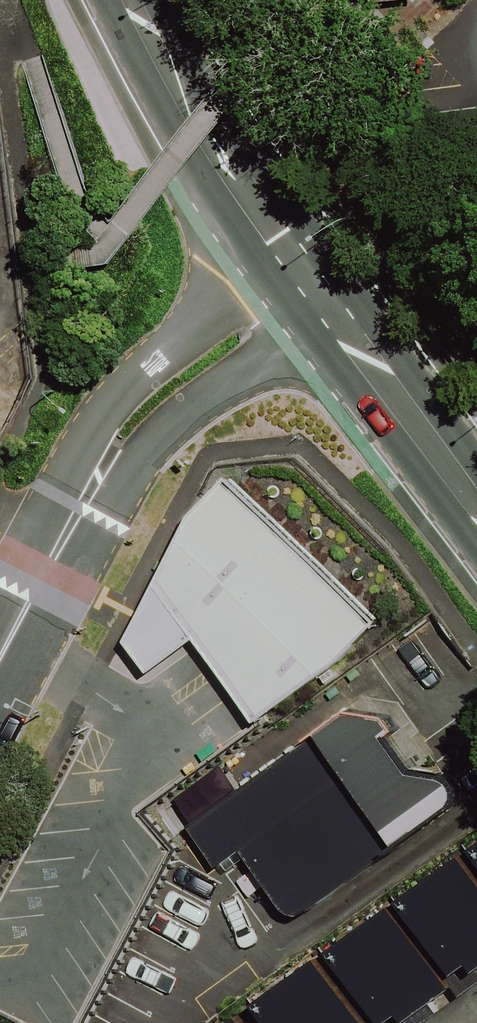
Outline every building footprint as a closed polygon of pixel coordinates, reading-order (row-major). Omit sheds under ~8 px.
[(408,637),(262,497),(193,599),(297,735),(384,669),(408,637)] [(391,734),(383,723),(352,721),(186,830),(211,869),(240,849),(288,922),(458,811),(442,787),(410,784),(381,741),(391,734)] [(460,981),(476,968),(476,874),(458,849),(396,894),(460,981)] [(396,894),(316,952),(368,1022),(403,1022),(460,981),(396,894)] [(316,952),(241,1007),(253,1022),(368,1022),(316,952)]
